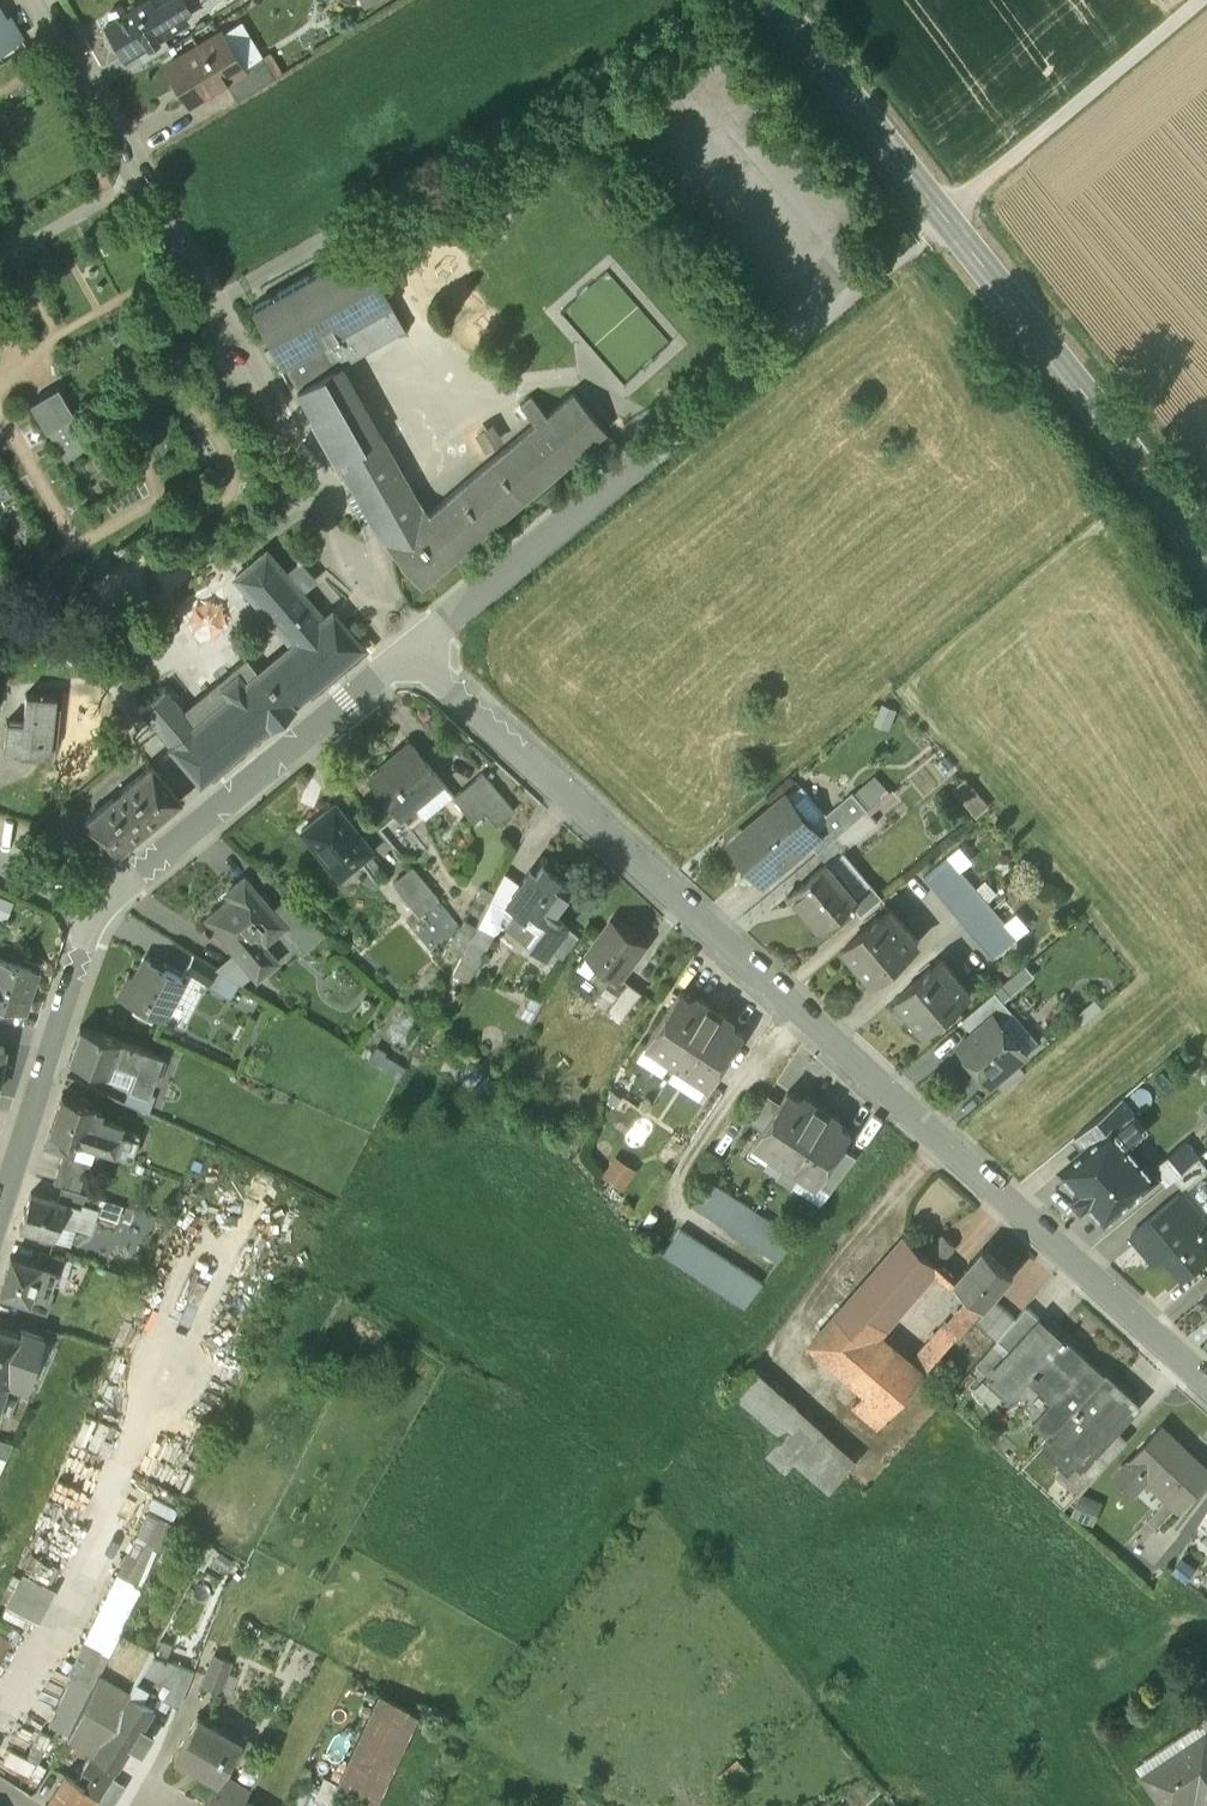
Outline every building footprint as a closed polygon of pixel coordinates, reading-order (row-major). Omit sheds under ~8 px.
[(124,14),(120,6),(109,12),(114,20),(105,26),(124,57),(135,50),(144,44),(150,46),(156,43),(157,37),(161,34),(185,20),(180,11),(185,8),(186,2),(184,0),(168,0),(165,5),(166,6),(156,12),(149,0),(148,0),(124,14)] [(0,13),(0,49),(20,37),(8,17),(4,19),(0,13)] [(150,46),(144,44),(135,50),(142,63),(169,47),(161,34),(157,37),(156,43),(150,46)] [(198,46),(166,65),(188,102),(224,81),(242,70),(242,68),(224,39),(202,52),(198,46)] [(261,57),(242,68),(242,70),(224,81),(236,100),(273,78),(261,57)] [(359,247),(251,307),(282,363),(283,362),(297,387),(340,364),(403,328),(389,303),(390,302),(359,247)] [(429,513),(416,498),(340,364),(297,387),(296,387),(313,417),(310,419),(335,462),(337,460),(377,531),(421,584),(605,429),(573,391),(546,414),(531,396),(519,405),(535,423),(429,513)] [(74,416),(58,388),(30,404),(46,432),(47,431),(65,463),(85,451),(66,420),(74,416)] [(473,430),(491,451),(508,437),(490,416),(473,430)] [(246,658),(183,711),(163,687),(139,708),(170,746),(200,781),(361,647),(331,611),(322,618),(300,592),(315,580),(299,561),(284,573),(266,551),(235,577),(292,644),(258,672),(246,658)] [(6,685),(3,713),(18,715),(21,687),(6,685)] [(55,695),(27,692),(24,721),(7,719),(4,749),(50,753),(55,695)] [(442,781),(409,742),(380,766),(381,768),(368,779),(398,816),(442,781)] [(150,766),(84,822),(112,855),(178,800),(150,766)] [(513,810),(481,772),(452,797),(473,821),(484,812),(495,825),(513,810)] [(967,773),(954,782),(977,812),(990,802),(967,773)] [(853,790),(823,815),(827,819),(813,832),(814,834),(809,839),(818,850),(838,833),(867,808),(868,807),(853,790)] [(813,832),(784,798),(732,841),(763,877),(809,839),(814,834),(813,832)] [(371,851),(334,804),(301,832),(338,878),(371,851)] [(867,808),(838,833),(848,845),(878,820),(867,808)] [(947,853),(923,874),(943,897),(967,877),(947,853)] [(828,861),(791,891),(822,927),(855,899),(841,881),(843,879),(828,861)] [(542,864),(535,874),(529,870),(519,883),(505,901),(520,912),(518,914),(519,915),(514,922),(531,934),(526,940),(546,955),(567,926),(548,912),(569,885),(542,864)] [(437,899),(411,867),(392,883),(418,914),(437,899)] [(504,872),(490,899),(502,905),(505,901),(519,883),(504,872)] [(967,877),(943,897),(963,922),(988,902),(967,877)] [(243,878),(226,893),(231,898),(206,918),(237,954),(261,935),(265,940),(282,927),(283,926),(272,913),(243,878)] [(6,915),(12,896),(0,892),(0,913),(6,915)] [(314,923),(288,899),(272,913),(283,926),(282,927),(294,941),(314,923)] [(988,902),(963,922),(993,957),(1017,937),(988,902)] [(890,907),(845,945),(874,979),(918,941),(890,907)] [(645,942),(613,918),(587,953),(599,962),(620,977),(645,942)] [(492,934),(476,926),(470,939),(463,952),(460,958),(476,966),(492,934)] [(460,927),(450,946),(463,952),(470,939),(460,927)] [(599,962),(587,953),(579,965),(591,974),(599,962)] [(223,973),(193,955),(185,970),(216,989),(223,973)] [(0,958),(0,1004),(22,1011),(36,970),(0,958)] [(971,993),(942,958),(897,995),(926,1030),(971,993)] [(182,979),(144,960),(133,981),(129,979),(119,997),(161,1018),(182,979)] [(628,980),(607,1009),(621,1020),(643,991),(628,980)] [(697,995),(694,1000),(680,990),(647,1041),(711,1083),(744,1033),(730,1023),(733,1019),(697,995)] [(1013,1011),(995,990),(962,1018),(974,1032),(995,1015),(1000,1021),(1013,1011)] [(1039,1040),(1013,1010),(1013,1011),(1000,1021),(1026,1051),(1039,1040)] [(1000,1021),(995,1015),(974,1032),(960,1045),(991,1081),(994,1078),(1016,1060),(1026,1051),(1000,1021)] [(161,1055),(80,1027),(68,1059),(106,1072),(107,1072),(111,1061),(134,1069),(131,1076),(151,1083),(161,1055)] [(404,1067),(376,1050),(369,1061),(397,1079),(404,1067)] [(1016,1060),(994,1078),(1003,1089),(1025,1070),(1016,1060)] [(134,1069),(111,1061),(107,1072),(106,1072),(103,1078),(127,1087),(131,1076),(134,1069)] [(151,1083),(131,1076),(127,1087),(129,1087),(147,1094),(147,1093),(151,1083)] [(147,1094),(129,1087),(123,1101),(148,1112),(154,1095),(147,1093),(147,1094)] [(841,1118),(805,1094),(802,1098),(788,1089),(780,1101),(764,1126),(755,1140),(819,1182),(843,1145),(852,1132),(838,1122),(841,1118)] [(768,1093),(752,1118),(764,1126),(780,1101),(768,1093)] [(93,1105),(61,1094),(49,1131),(81,1142),(94,1146),(131,1158),(138,1140),(87,1122),(93,1105)] [(1122,1096),(1074,1137),(1086,1150),(1112,1128),(1114,1129),(1135,1111),(1122,1096)] [(1114,1129),(1112,1128),(1086,1150),(1064,1168),(1082,1189),(1073,1196),(1082,1206),(1091,1199),(1105,1217),(1153,1177),(1114,1129)] [(81,1142),(49,1131),(44,1147),(63,1153),(73,1157),(74,1156),(89,1161),(94,1146),(81,1142)] [(1186,1140),(1153,1167),(1167,1184),(1175,1177),(1200,1156),(1186,1140)] [(843,1145),(819,1182),(831,1190),(857,1155),(843,1145)] [(73,1157),(63,1153),(53,1183),(61,1186),(79,1191),(89,1161),(74,1156),(73,1157)] [(1175,1177),(1184,1188),(1185,1189),(1206,1171),(1206,1165),(1200,1156),(1175,1177)] [(653,1185),(633,1171),(620,1190),(640,1204),(653,1185)] [(797,1236),(711,1180),(695,1204),(780,1260),(797,1236)] [(79,1191),(61,1186),(57,1200),(65,1202),(80,1207),(81,1203),(97,1209),(100,1198),(79,1191)] [(1132,1232),(1146,1249),(1156,1241),(1185,1276),(1206,1257),(1206,1216),(1185,1189),(1184,1188),(1132,1232)] [(57,1200),(30,1191),(19,1227),(53,1238),(61,1214),(65,1202),(57,1200)] [(97,1209),(81,1203),(80,1207),(65,1202),(61,1214),(92,1223),(97,1209)] [(762,1283),(680,1228),(664,1252),(745,1306),(762,1283)] [(906,1234),(844,1305),(878,1334),(940,1264),(939,1263),(927,1252),(906,1234)] [(956,1245),(943,1234),(927,1252),(939,1263),(956,1245)] [(1014,1273),(984,1247),(955,1280),(973,1295),(950,1322),(960,1332),(984,1305),(985,1306),(1014,1273)] [(65,1257),(41,1249),(36,1263),(56,1269),(55,1270),(60,1272),(65,1257)] [(10,1255),(0,1285),(0,1291),(28,1300),(32,1287),(47,1292),(53,1271),(55,1271),(55,1270),(56,1269),(36,1263),(10,1255)] [(994,1299),(975,1321),(986,1330),(1004,1309),(994,1299)] [(878,1334),(844,1305),(811,1342),(865,1391),(890,1413),(924,1374),(911,1364),(878,1334)] [(1004,1309),(986,1330),(997,1340),(1016,1318),(1004,1309)] [(997,1340),(993,1344),(1006,1356),(1029,1331),(1016,1318),(997,1340)] [(937,1334),(911,1364),(923,1373),(960,1332),(950,1322),(938,1335),(937,1334)] [(1105,1376),(1062,1337),(1055,1344),(1034,1325),(1029,1331),(1006,1356),(988,1376),(1011,1397),(1037,1369),(1061,1391),(1034,1420),(1051,1435),(1105,1376)] [(0,1328),(0,1397),(5,1381),(26,1388),(42,1336),(20,1329),(18,1334),(0,1328)] [(856,1461),(751,1367),(730,1390),(782,1436),(801,1453),(794,1460),(795,1461),(830,1492),(856,1461)] [(1105,1376),(1051,1435),(1075,1458),(1083,1465),(1117,1428),(1139,1404),(1106,1375),(1105,1376)] [(890,1413),(865,1391),(853,1406),(877,1427),(890,1413)] [(1161,1425),(1115,1474),(1133,1491),(1145,1478),(1178,1510),(1183,1504),(1206,1478),(1206,1468),(1161,1425)] [(1129,1439),(1117,1428),(1083,1465),(1075,1458),(1059,1476),(1078,1493),(1129,1439)] [(782,1436),(767,1455),(786,1472),(795,1461),(794,1460),(801,1453),(782,1436)] [(0,1438),(0,1456),(6,1457),(13,1442),(0,1438)] [(1184,1561),(1175,1573),(1188,1582),(1197,1570),(1184,1561)] [(104,1601),(68,1673),(92,1684),(128,1613),(104,1601)] [(10,1632),(0,1627),(0,1653),(10,1632)] [(127,1633),(100,1688),(92,1684),(85,1698),(114,1714),(150,1654),(154,1647),(127,1633)] [(94,1748),(92,1751),(114,1765),(130,1740),(142,1748),(152,1732),(140,1724),(157,1696),(163,1699),(173,1682),(164,1676),(166,1673),(167,1660),(150,1654),(114,1714),(94,1748)] [(214,1654),(202,1686),(218,1692),(230,1660),(214,1654)] [(193,1669),(167,1660),(166,1673),(164,1676),(173,1682),(163,1699),(178,1707),(193,1669)] [(74,1676),(49,1722),(68,1732),(85,1698),(92,1684),(74,1676)] [(380,1692),(337,1784),(377,1801),(418,1713),(380,1692)] [(114,1714),(85,1698),(68,1732),(94,1748),(114,1714)] [(1196,1705),(1206,1722),(1206,1698),(1196,1705)] [(240,1741),(196,1716),(173,1755),(216,1781),(217,1781),(221,1774),(240,1741)] [(1144,1774),(1166,1805),(1181,1805),(1206,1789),(1206,1732),(1144,1774)] [(75,1779),(65,1773),(45,1805),(47,1805),(89,1805),(108,1775),(114,1765),(92,1751),(75,1779)] [(221,1774),(217,1781),(216,1781),(201,1805),(241,1805),(244,1801),(249,1792),(221,1774)] [(108,1775),(89,1805),(111,1805),(124,1785),(108,1775)] [(303,1792),(297,1805),(324,1805),(326,1803),(303,1792)]
